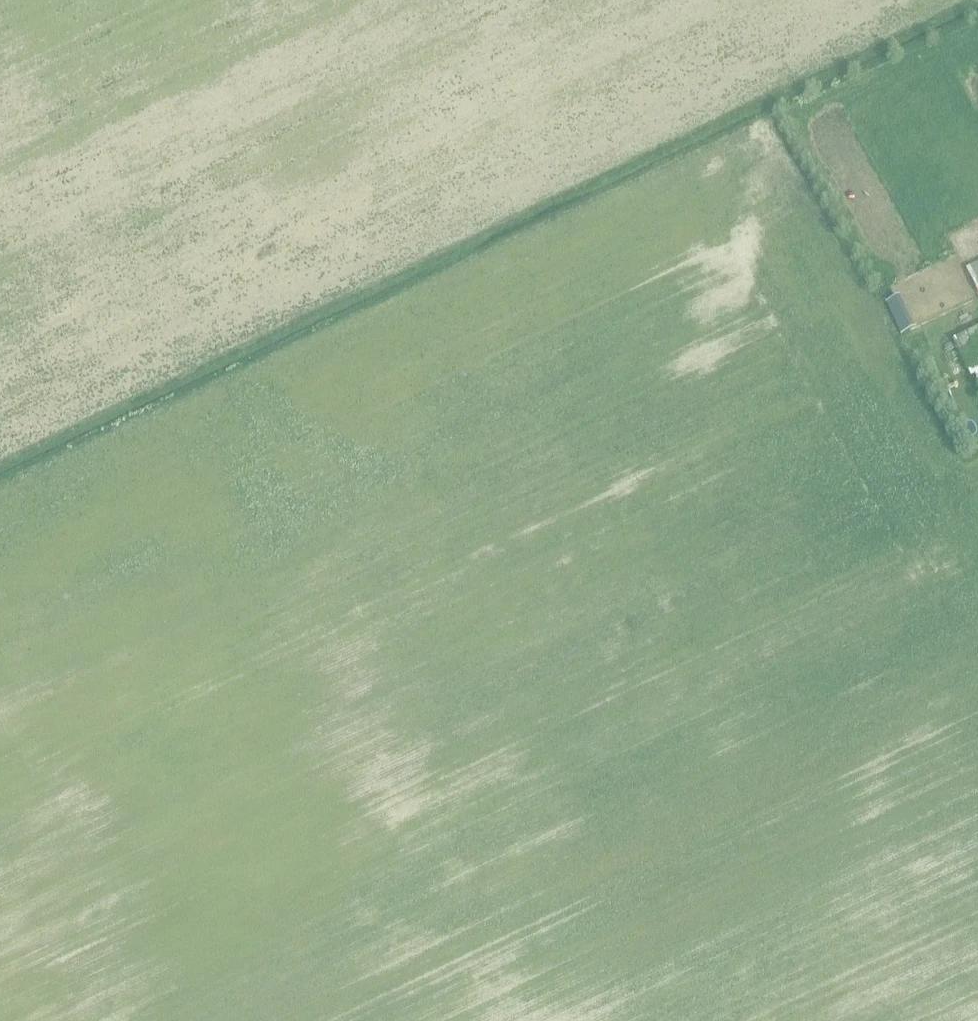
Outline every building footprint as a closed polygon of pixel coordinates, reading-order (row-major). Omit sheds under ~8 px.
[(967,270),(964,264),(924,282),(939,314),(977,295),(977,264),(967,270)] [(903,278),(890,283),(896,296),(908,291),(903,278)] [(966,369),(977,363),(977,330),(953,342),(966,369)]
